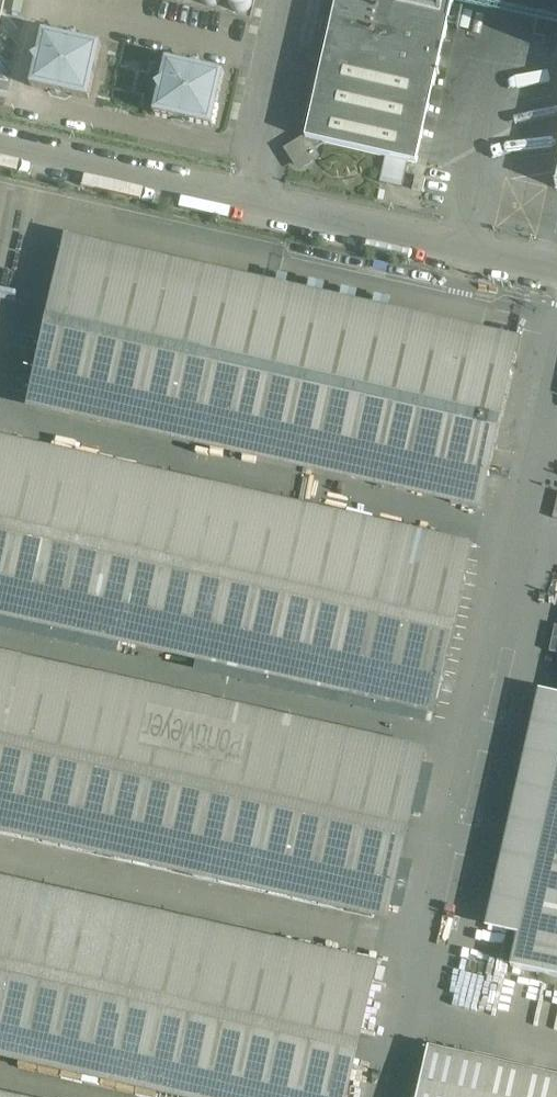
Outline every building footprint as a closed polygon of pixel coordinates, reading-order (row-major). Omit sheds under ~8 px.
[(198,8),(203,9),(207,8),(211,5),(214,1),(214,0),(190,0),(190,2),(194,6),(198,8)] [(228,15),(233,16),(237,14),(241,12),(243,8),(244,3),(244,0),(219,0),(218,4),(220,9),(223,13),(228,15)] [(296,165),(304,167),(311,164),(315,157),(315,149),(324,143),(417,165),(418,160),(435,86),(452,6),(454,1),(448,0),(337,0),(325,55),(305,141),(298,141),(292,146),(289,153),(291,160),(296,165)] [(313,49),(324,0),(308,0),(298,45),(313,49)] [(43,32),(38,55),(33,58),(36,64),(31,86),(47,90),(54,86),(68,89),(73,96),(89,100),(101,45),(43,32)] [(166,60),(161,83),(156,86),(159,92),(154,114),(170,118),(177,114),(192,117),(196,124),(212,127),(224,73),(166,60)] [(65,238),(35,372),(27,408),(238,457),(481,510),(519,340),(268,283),(65,238)] [(163,656),(435,716),(473,546),(205,484),(0,438),(0,618),(163,656)] [(0,655),(0,834),(389,921),(427,751),(0,655)] [(537,689),(482,929),(518,937),(556,764),(556,694),(537,689)] [(556,978),(556,764),(518,937),(511,967),(556,978)] [(36,1067),(169,1096),(349,1096),(371,1001),(371,999),(379,965),(77,897),(0,880),(0,1059),(36,1067)] [(415,1096),(556,1096),(556,1077),(427,1047),(415,1096)]
